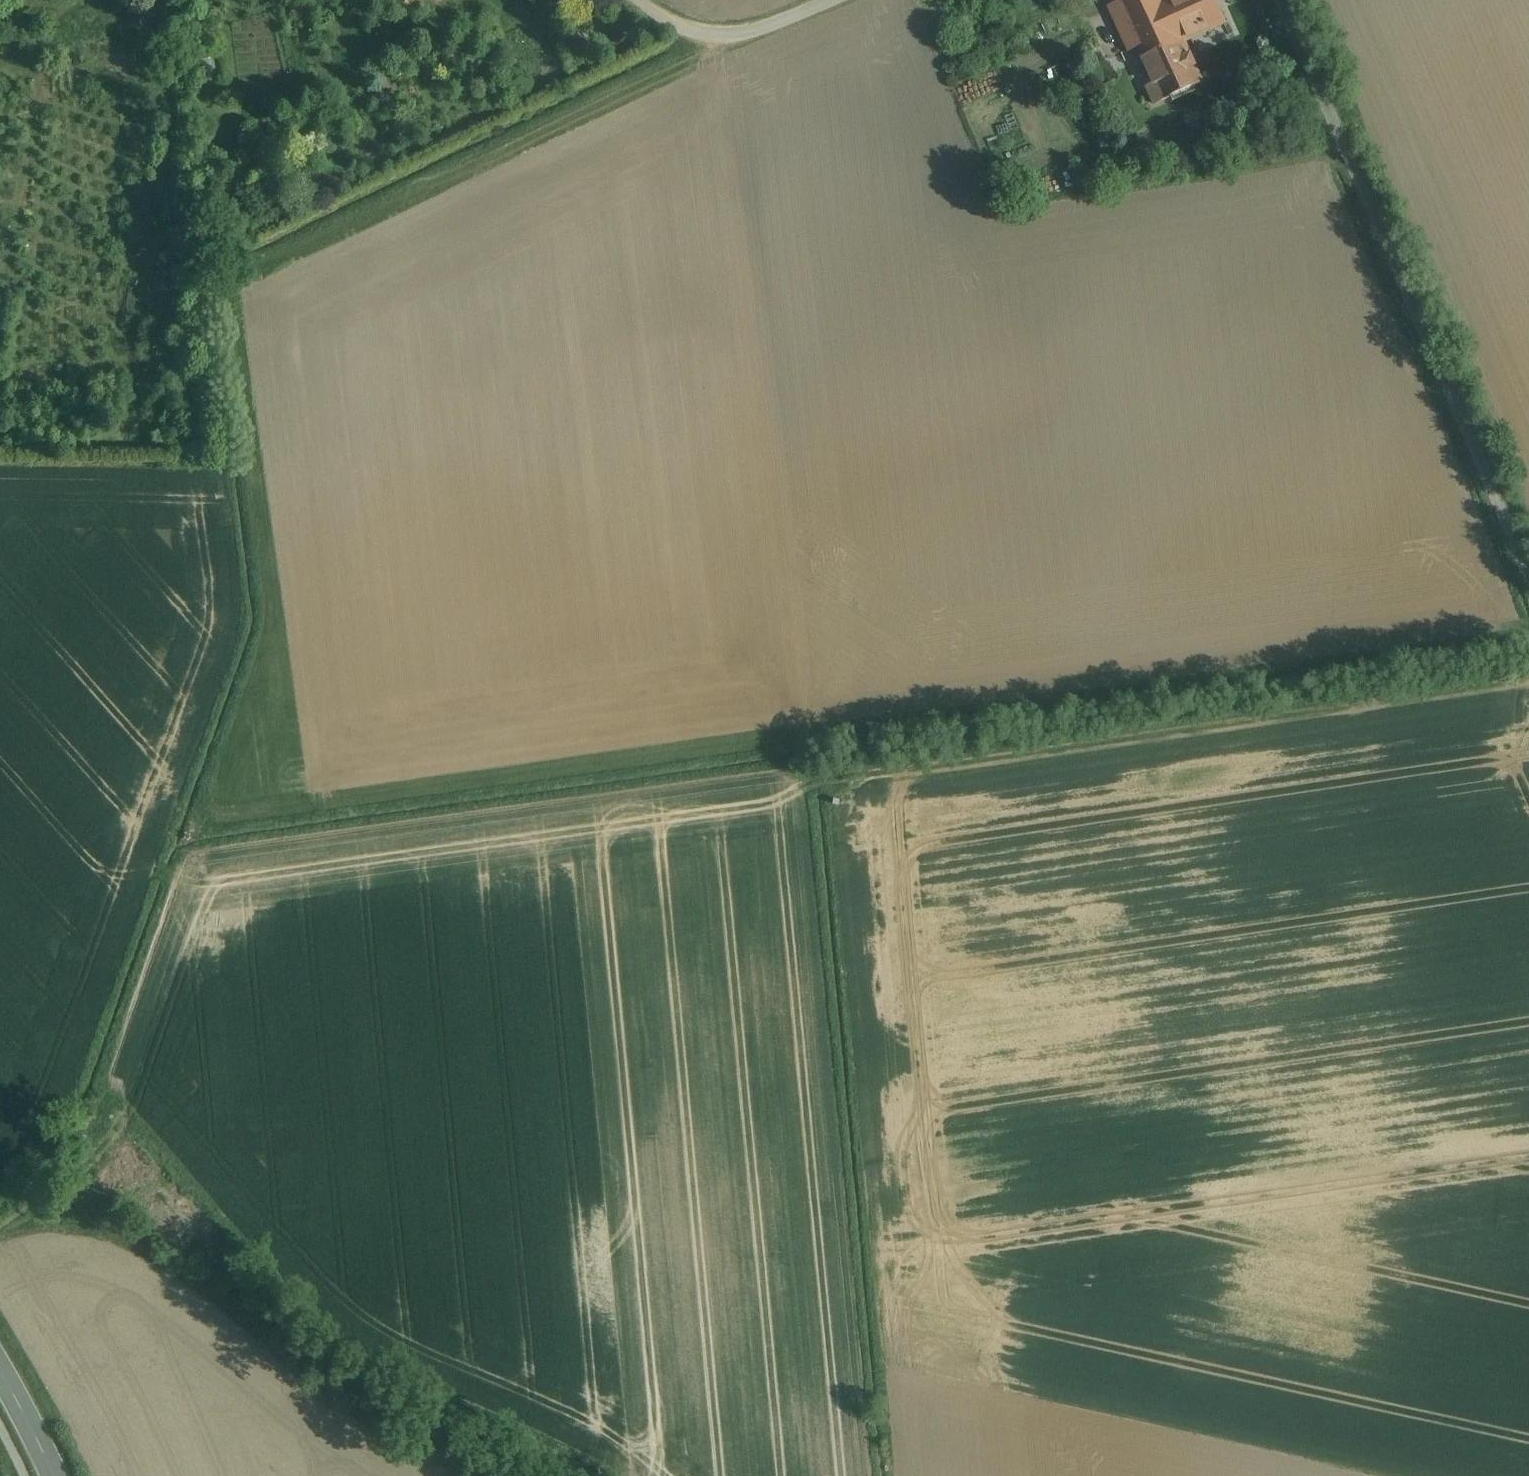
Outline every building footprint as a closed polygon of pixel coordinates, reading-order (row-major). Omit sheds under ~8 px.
[(1127,2),(1141,31),(1125,38),(1130,50),(1137,47),(1147,68),(1169,58),(1166,50),(1184,41),(1175,21),(1193,13),(1205,41),(1247,22),(1238,0),(1131,0),(1127,2)] [(1127,2),(1111,9),(1125,38),(1141,31),(1127,2)] [(1184,41),(1166,50),(1169,58),(1147,68),(1154,84),(1147,87),(1155,105),(1203,83),(1184,41)]
